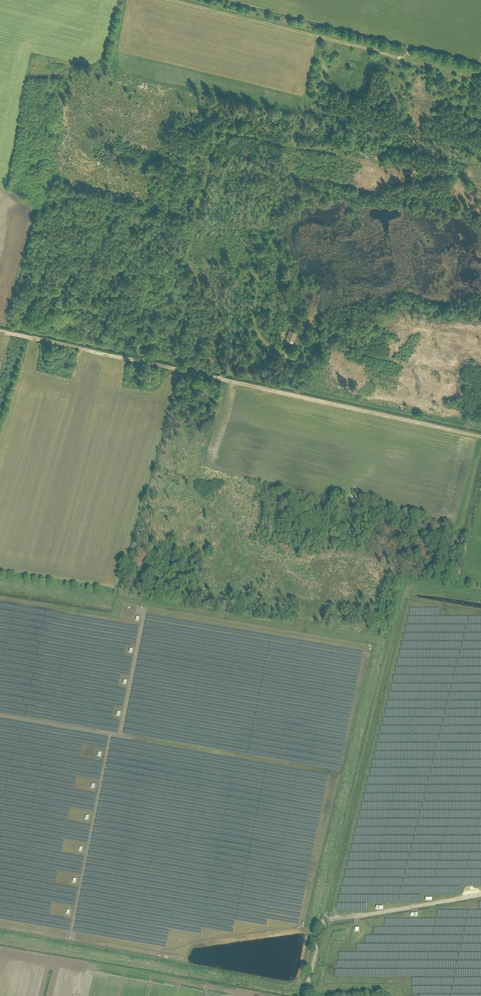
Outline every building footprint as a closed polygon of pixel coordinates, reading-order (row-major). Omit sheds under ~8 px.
[(287,339),(294,342),(298,333),(290,330),(289,333),(287,337),(287,339)]
